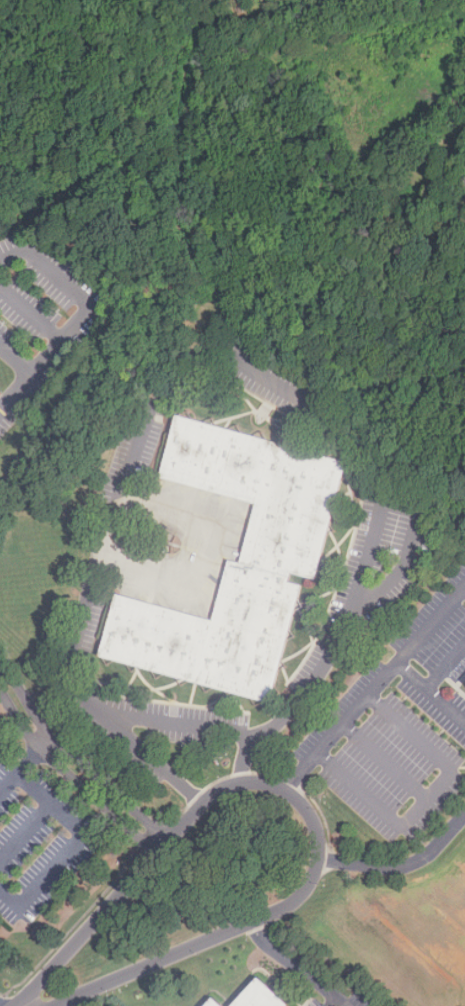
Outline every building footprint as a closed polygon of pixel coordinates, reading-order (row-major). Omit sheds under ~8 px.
[(270,703),(301,585),(288,582),(291,572),(315,579),(348,461),(177,414),(161,477),(255,503),(241,563),(228,560),(213,620),(117,593),(100,656),(270,703)] [(259,980),(288,1005),(236,1005),(259,980)] [(217,997),(227,1005),(209,1005),(217,997)]
